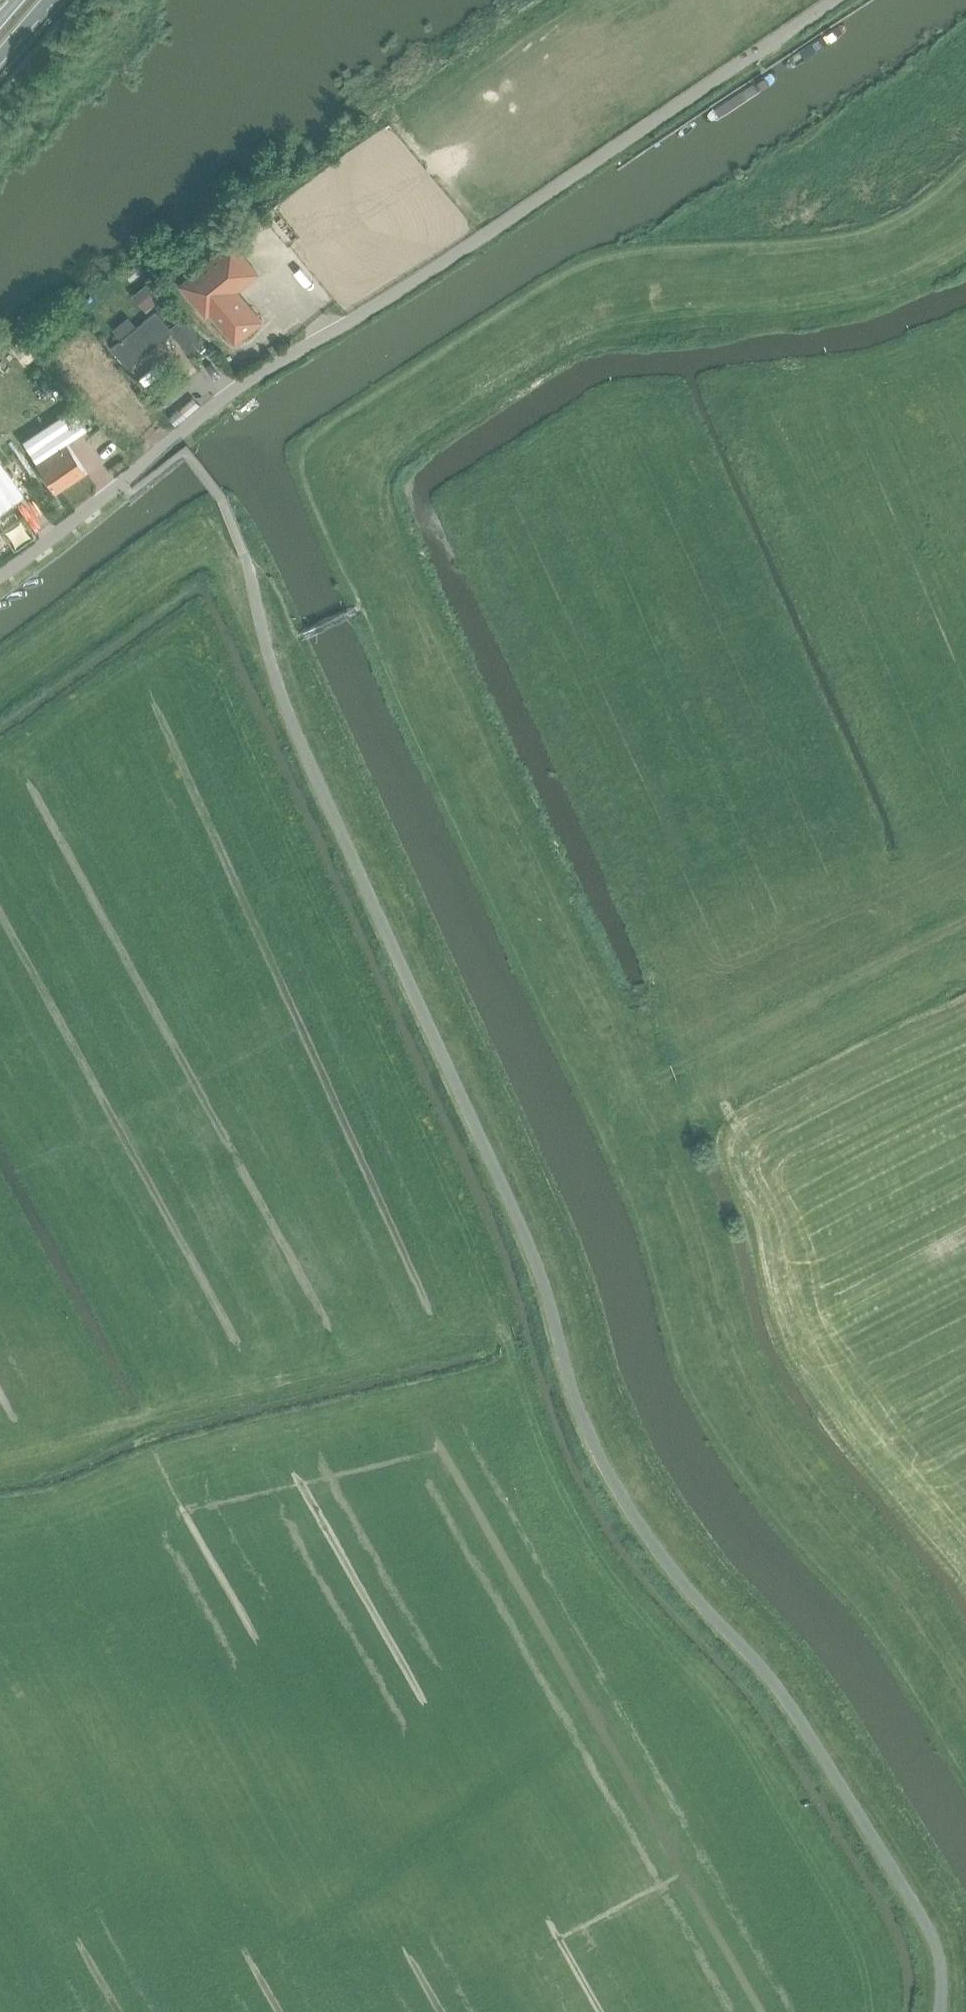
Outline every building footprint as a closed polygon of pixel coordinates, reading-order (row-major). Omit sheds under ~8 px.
[(181,284),(206,315),(210,311),(236,342),(262,320),(237,289),(258,272),(233,242),(181,284)] [(149,281),(137,291),(150,308),(162,298),(149,281)] [(171,301),(159,311),(155,306),(122,332),(126,337),(116,345),(112,341),(106,346),(124,370),(171,332),(168,328),(171,327),(183,317),(171,301)] [(171,327),(168,328),(171,332),(194,358),(208,348),(183,317),(171,327)] [(18,336),(9,344),(20,359),(24,364),(32,357),(34,356),(18,336)] [(195,396),(170,416),(177,424),(201,404),(195,396)] [(73,407),(22,440),(36,462),(64,444),(86,428),(73,407)] [(36,462),(35,462),(55,492),(83,474),(64,444),(36,462)] [(23,493),(0,459),(0,509),(23,493)]
